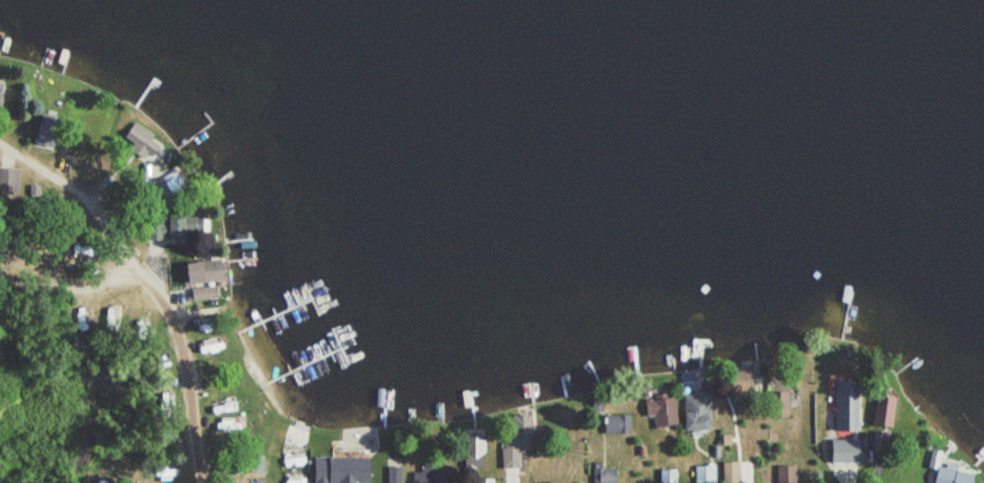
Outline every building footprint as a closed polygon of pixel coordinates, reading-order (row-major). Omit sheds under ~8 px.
[(166,193),(181,189),(178,177),(163,181),(166,193)] [(164,218),(164,225),(147,225),(147,238),(200,238),(200,218),(164,218)] [(216,283),(215,262),(179,263),(180,285),(216,283)] [(836,433),(853,433),(852,385),(835,386),(836,433)] [(681,395),(682,433),(711,432),(710,394),(681,395)] [(786,394),(767,394),(767,420),(786,420),(786,394)] [(676,400),(650,400),(650,429),(676,429),(676,400)] [(873,427),(889,427),(889,400),(873,400),(873,427)] [(501,468),(521,468),(521,436),(501,436),(501,468)] [(860,441),(827,441),(827,464),(860,464),(860,441)] [(795,466),(775,466),(775,482),(795,482),(795,466)] [(400,467),(358,467),(358,482),(400,482),(400,467)] [(449,467),(412,467),(412,482),(449,482),(449,467)] [(713,468),(696,468),(696,482),(713,482),(713,468)] [(617,469),(592,469),(592,482),(617,482),(617,469)] [(175,482),(175,473),(158,473),(158,482),(175,482)]
